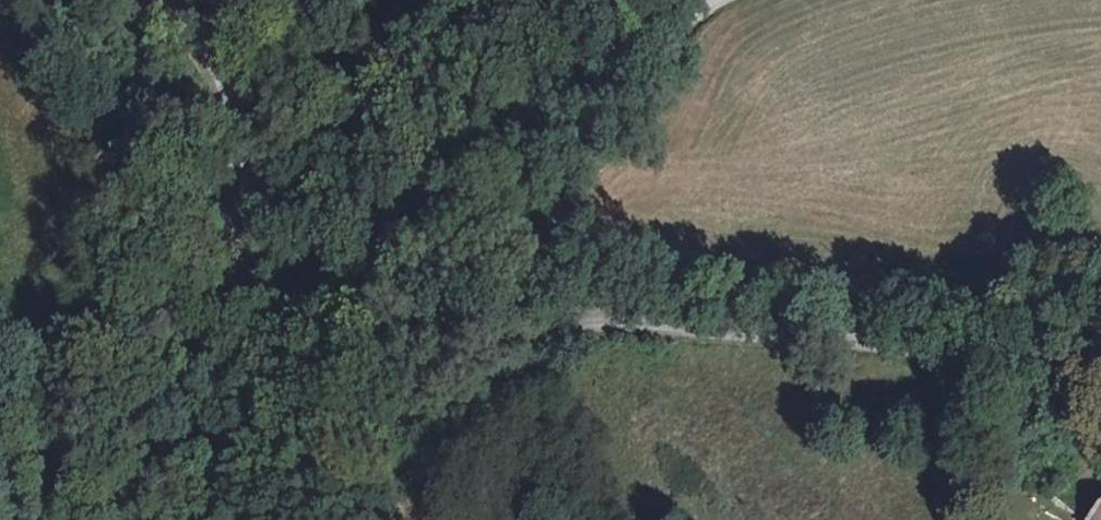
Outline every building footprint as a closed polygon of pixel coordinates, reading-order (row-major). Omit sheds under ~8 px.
[(1077,509),(1088,519),(1100,519),(1100,486),(1077,509)]
